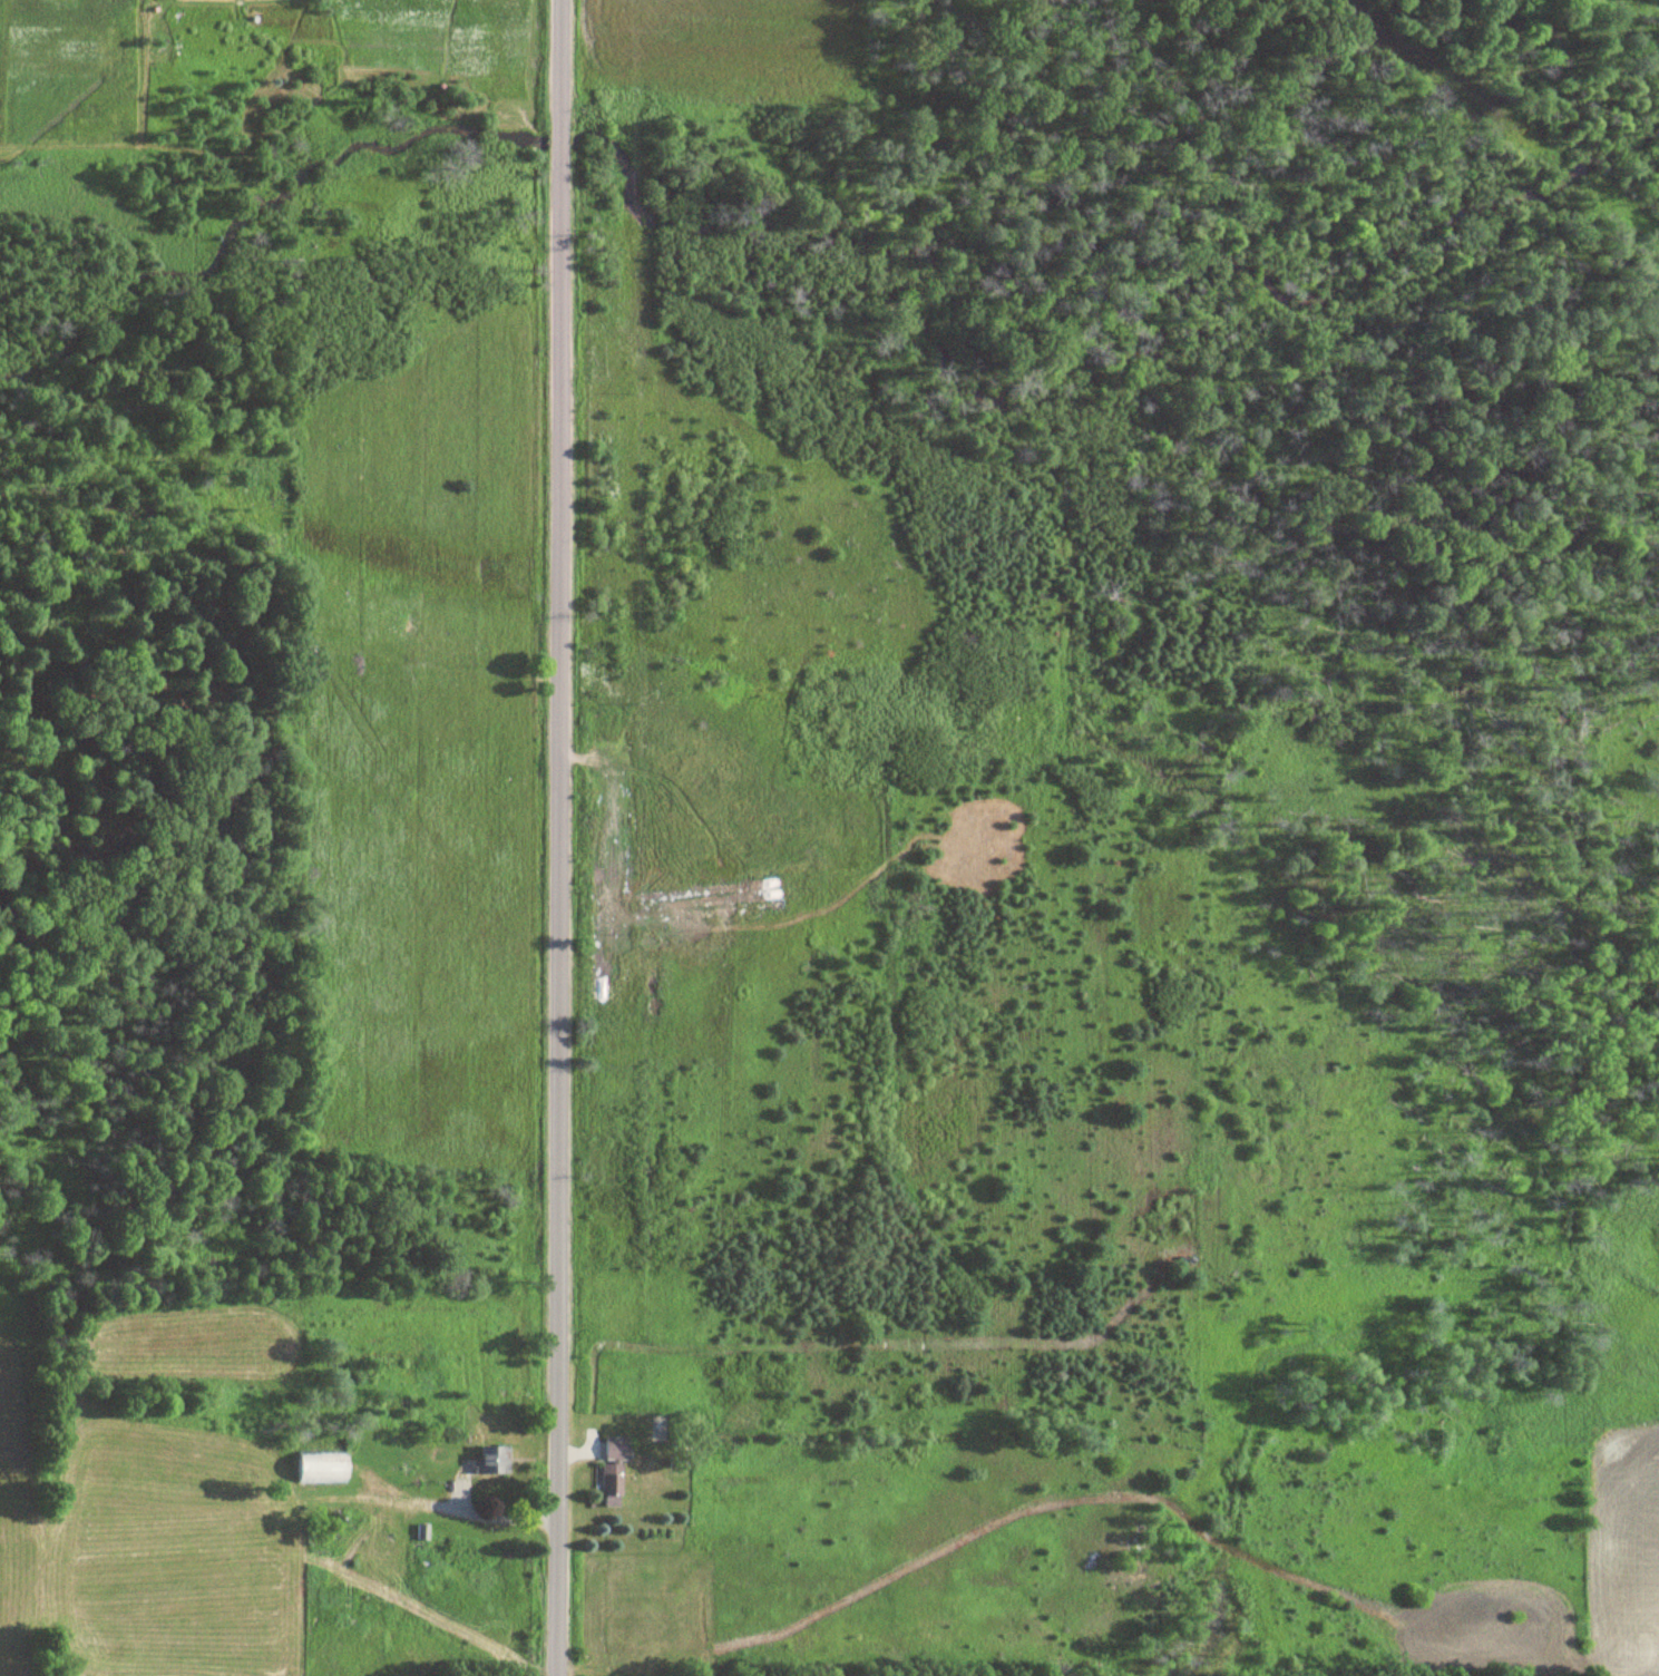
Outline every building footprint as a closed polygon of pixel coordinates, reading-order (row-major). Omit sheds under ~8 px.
[(623,1438),(599,1438),(598,1507),(618,1507),(619,1461),(623,1461),(623,1438)] [(470,1474),(504,1474),(504,1446),(470,1446),(470,1474)] [(339,1483),(339,1452),(289,1452),(289,1483),(339,1483)]
